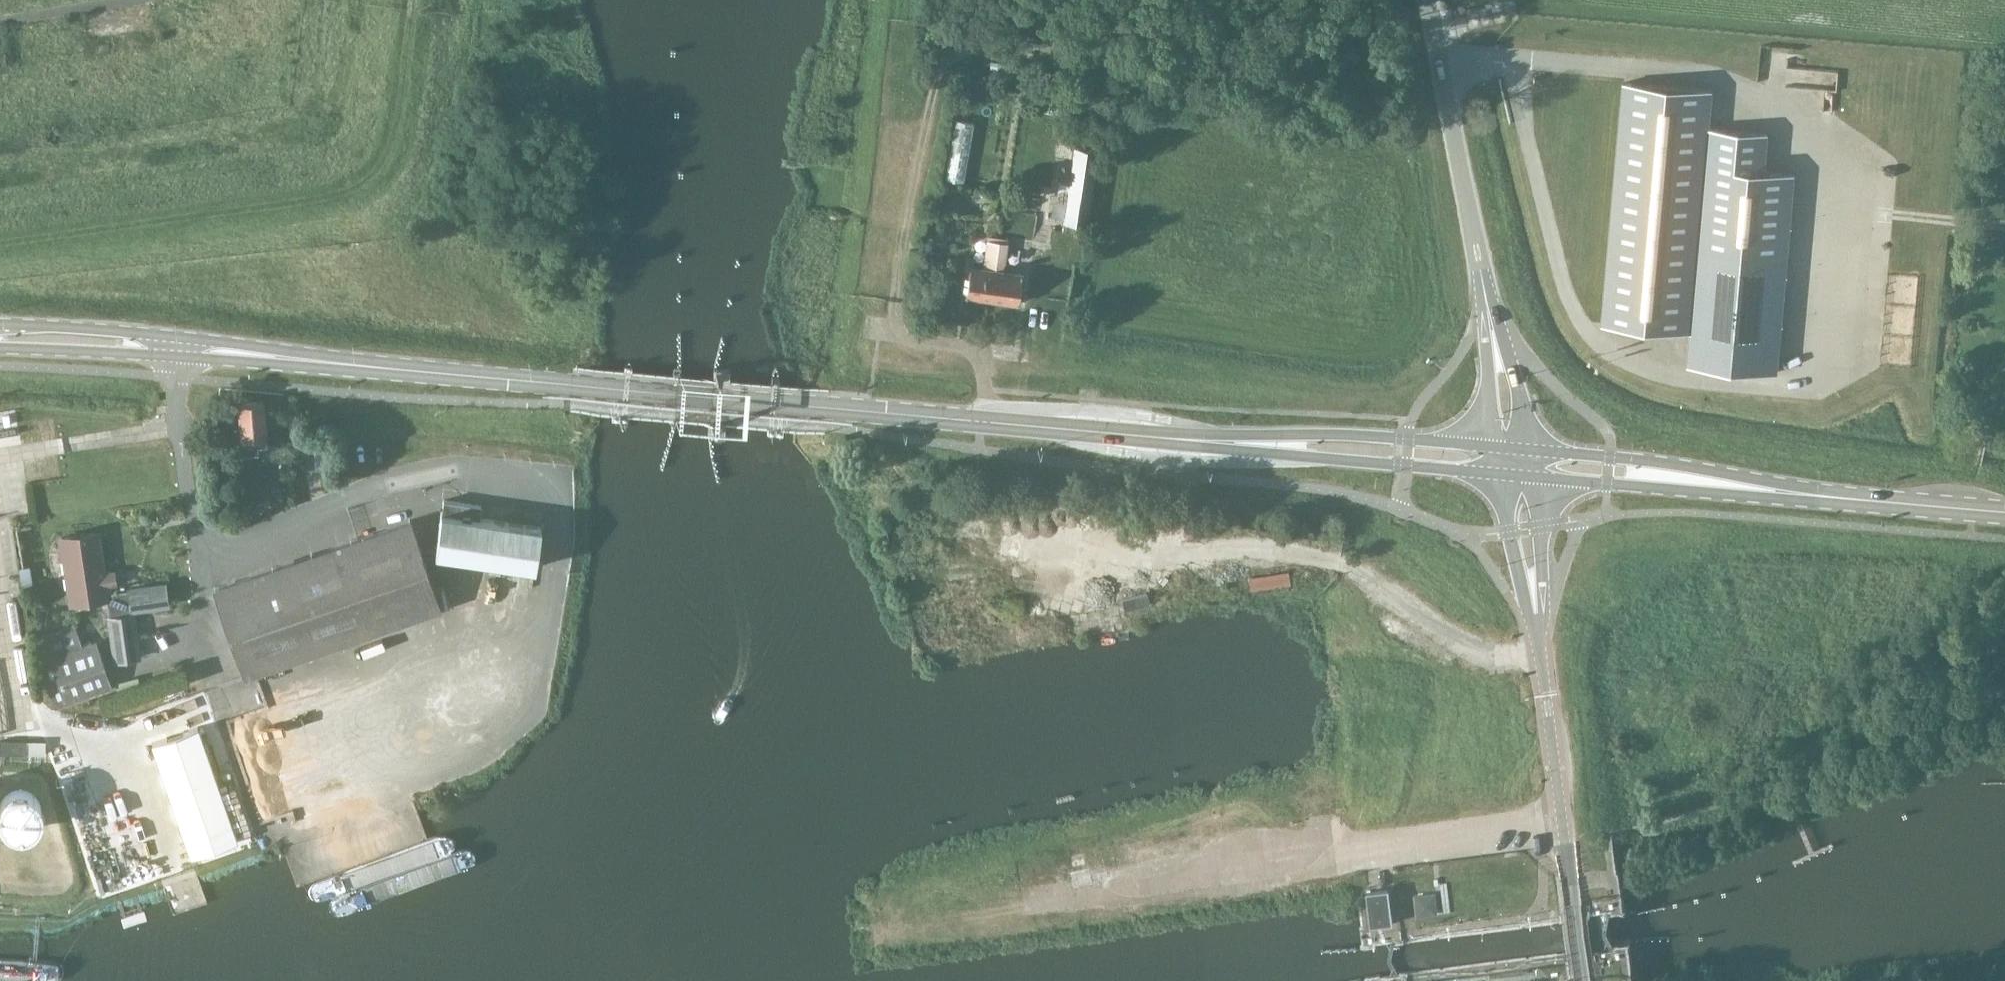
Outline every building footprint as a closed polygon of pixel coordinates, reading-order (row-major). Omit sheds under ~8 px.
[(1623,82),(1602,323),(1691,330),(1688,364),(1718,367),(1718,363),(1747,365),(1747,369),(1776,372),(1794,173),(1764,171),(1767,133),(1709,128),(1712,90),(1623,82)] [(1074,146),(1064,221),(1087,224),(1098,150),(1074,146)] [(965,294),(991,298),(999,240),(1000,236),(987,235),(987,239),(986,239),(985,246),(982,265),(970,263),(965,294)] [(999,241),(991,298),(1017,302),(1021,271),(1005,269),(1009,238),(1000,236),(999,240),(999,241)] [(1028,384),(1028,372),(1008,373),(1008,384),(1028,384)] [(265,445),(264,427),(261,401),(238,403),(243,454),(257,453),(257,446),(265,445)] [(540,526),(480,517),(481,505),(443,499),(441,512),(440,512),(434,553),(535,568),(540,526)] [(409,520),(211,588),(243,677),(440,609),(409,520)] [(115,570),(104,571),(97,532),(60,536),(70,606),(106,601),(108,616),(106,616),(112,663),(141,659),(134,611),(167,607),(164,584),(126,588),(127,591),(111,593),(110,586),(117,585),(115,570)] [(30,638),(54,706),(111,687),(95,641),(82,645),(74,623),(30,638)] [(200,722),(143,739),(174,841),(232,823),(200,722)] [(226,733),(233,754),(258,745),(251,725),(226,733)] [(24,742),(0,742),(0,753),(24,754),(24,742)] [(41,814),(41,809),(40,806),(37,800),(35,797),(32,794),(28,792),(23,791),(19,790),(14,791),(9,793),(2,798),(0,800),(0,823),(2,827),(5,830),(11,833),(18,834),(26,834),(31,831),(34,828),(38,825),(39,821),(41,818),(41,814)] [(1389,889),(1366,891),(1370,926),(1393,923),(1389,889)] [(1412,896),(1416,918),(1433,915),(1429,893),(1412,896)]
